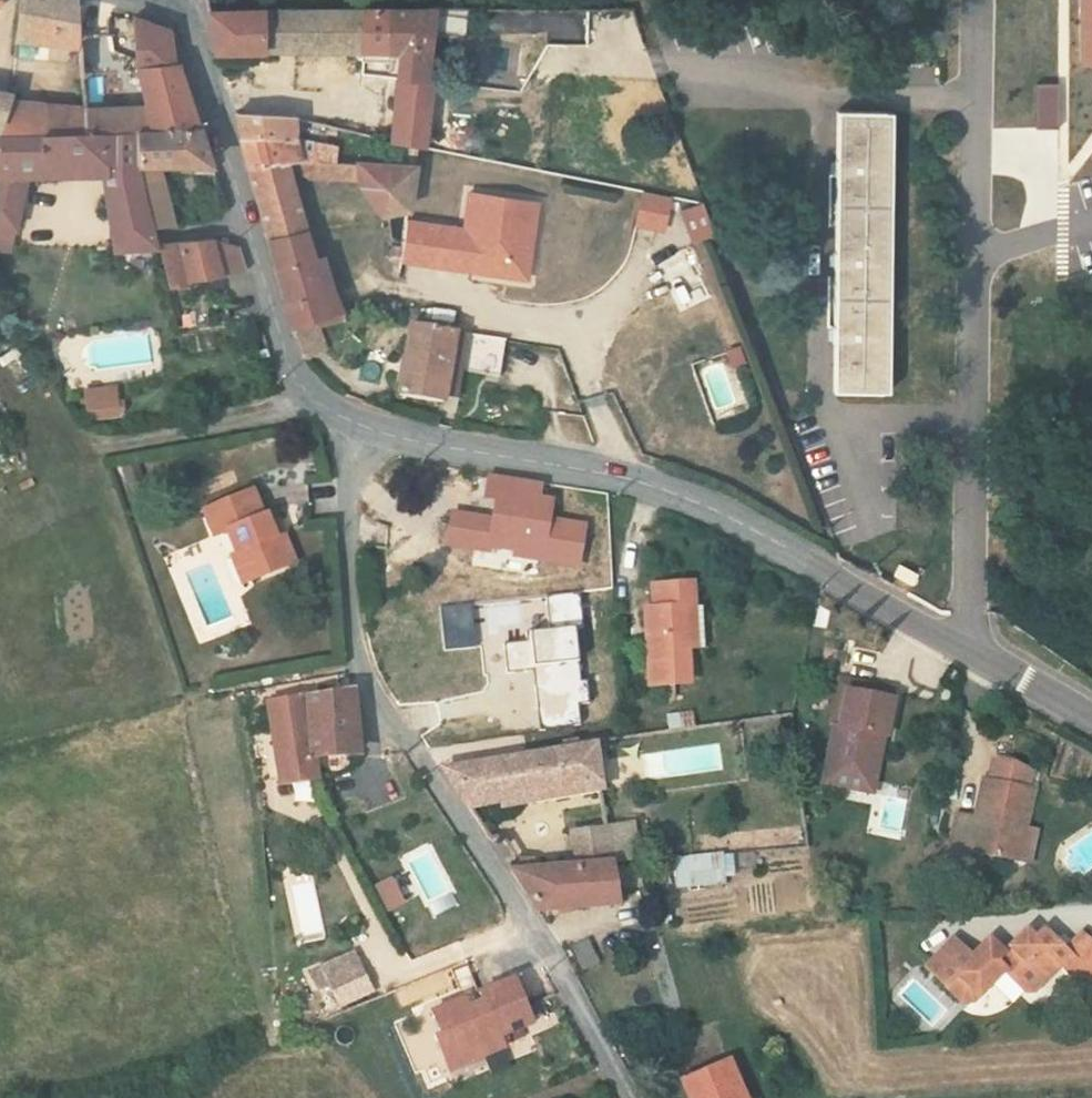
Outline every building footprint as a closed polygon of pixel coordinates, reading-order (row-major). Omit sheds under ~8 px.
[(79,42),(83,2),(76,0),(23,0),(19,25),(79,42)] [(1082,67),(1091,67),(1091,0),(1081,0),(1082,67)] [(83,2),(79,42),(77,68),(100,67),(99,36),(124,35),(122,16),(83,2)] [(403,55),(384,146),(421,152),(423,140),(431,98),(425,97),(444,6),(355,11),(362,56),(403,55)] [(206,20),(215,56),(326,55),(362,56),(355,11),(206,20)] [(100,67),(139,65),(166,62),(164,31),(122,16),(124,35),(99,36),(100,67)] [(328,74),(365,75),(362,56),(326,55),(328,74)] [(76,108),(75,131),(131,128),(198,124),(179,69),(166,62),(139,65),(146,108),(105,111),(76,108)] [(1034,128),(1056,128),(1055,82),(1034,83),(1034,128)] [(10,94),(0,92),(0,125),(5,126),(10,100),(10,94)] [(4,135),(75,131),(76,108),(10,100),(5,126),(4,135)] [(241,120),(249,147),(297,154),(294,130),(293,121),(241,120)] [(870,395),(884,123),(841,122),(827,392),(870,395)] [(897,123),(884,123),(870,395),(883,395),(897,123)] [(131,128),(134,164),(150,221),(172,220),(159,171),(214,169),(198,124),(131,128)] [(111,246),(155,247),(150,221),(134,164),(131,128),(75,131),(4,135),(0,146),(0,249),(6,248),(29,170),(98,171),(111,246)] [(300,143),(299,158),(325,159),(326,144),(300,143)] [(256,176),(292,178),(301,179),(299,164),(297,154),(249,147),(256,176)] [(299,164),(301,179),(334,181),(332,164),(299,164)] [(320,321),(339,316),(326,292),(292,178),(256,176),(283,289),(295,329),(320,321)] [(373,221),(409,214),(415,186),(334,181),(301,179),(308,195),(362,197),(373,221)] [(680,212),(690,240),(710,233),(700,206),(680,212)] [(155,247),(166,283),(238,274),(236,252),(208,244),(155,247)] [(628,280),(589,301),(620,360),(650,343),(645,333),(642,328),(652,322),(655,327),(704,300),(679,253),(628,280)] [(320,321),(295,329),(306,362),(331,355),(320,321)] [(642,328),(645,333),(655,327),(652,322),(642,328)] [(445,398),(455,336),(417,330),(409,328),(399,400),(444,408),(445,398)] [(455,336),(445,398),(457,400),(466,337),(455,336)] [(470,338),(464,375),(501,382),(506,345),(470,338)] [(115,391),(84,398),(88,417),(118,410),(115,391)] [(249,583),(294,571),(284,540),(271,544),(255,495),(205,510),(213,537),(231,531),(249,583)] [(452,617),(467,615),(471,650),(513,644),(503,590),(519,588),(511,540),(451,545),(455,574),(446,574),(452,617)] [(902,552),(887,581),(907,593),(921,562),(902,552)] [(652,618),(657,694),(696,692),(693,655),(711,654),(709,614),(699,614),(697,592),(659,594),(660,618),(652,618)] [(452,617),(457,652),(471,650),(467,615),(452,617)] [(896,683),(850,673),(842,712),(837,711),(824,768),(875,779),(896,683)] [(347,693),(303,700),(314,765),(351,760),(346,729),(353,728),(347,693)] [(303,700),(260,707),(275,790),(297,787),(318,784),(314,765),(303,700)] [(563,762),(439,770),(471,818),(604,807),(598,772),(617,771),(614,757),(583,759),(582,749),(562,751),(563,762)] [(968,820),(951,814),(937,857),(958,864),(963,846),(1001,859),(1018,866),(1028,831),(1018,828),(1028,796),(1019,794),(1026,777),(1012,765),(991,759),(985,782),(980,780),(968,820)] [(570,833),(574,873),(611,876),(611,870),(628,869),(624,839),(605,841),(605,831),(570,833)] [(676,884),(732,881),(731,853),(674,856),(676,884)] [(611,876),(574,873),(510,882),(536,922),(615,916),(611,876)] [(384,911),(400,905),(390,878),(374,884),(384,911)] [(369,985),(408,969),(388,923),(351,936),(369,985)] [(966,1002),(997,972),(1018,994),(1027,993),(1053,968),(1074,988),(1081,988),(1091,977),(1091,954),(1075,937),(1059,954),(1037,932),(1028,941),(1020,933),(998,955),(983,940),(966,958),(947,939),(920,966),(955,1002),(966,1002)] [(443,1073),(506,1052),(501,1038),(529,1029),(512,977),(472,990),(473,995),(423,1011),(443,1073)] [(684,1097),(738,1097),(725,1067),(678,1083),(684,1097)]
